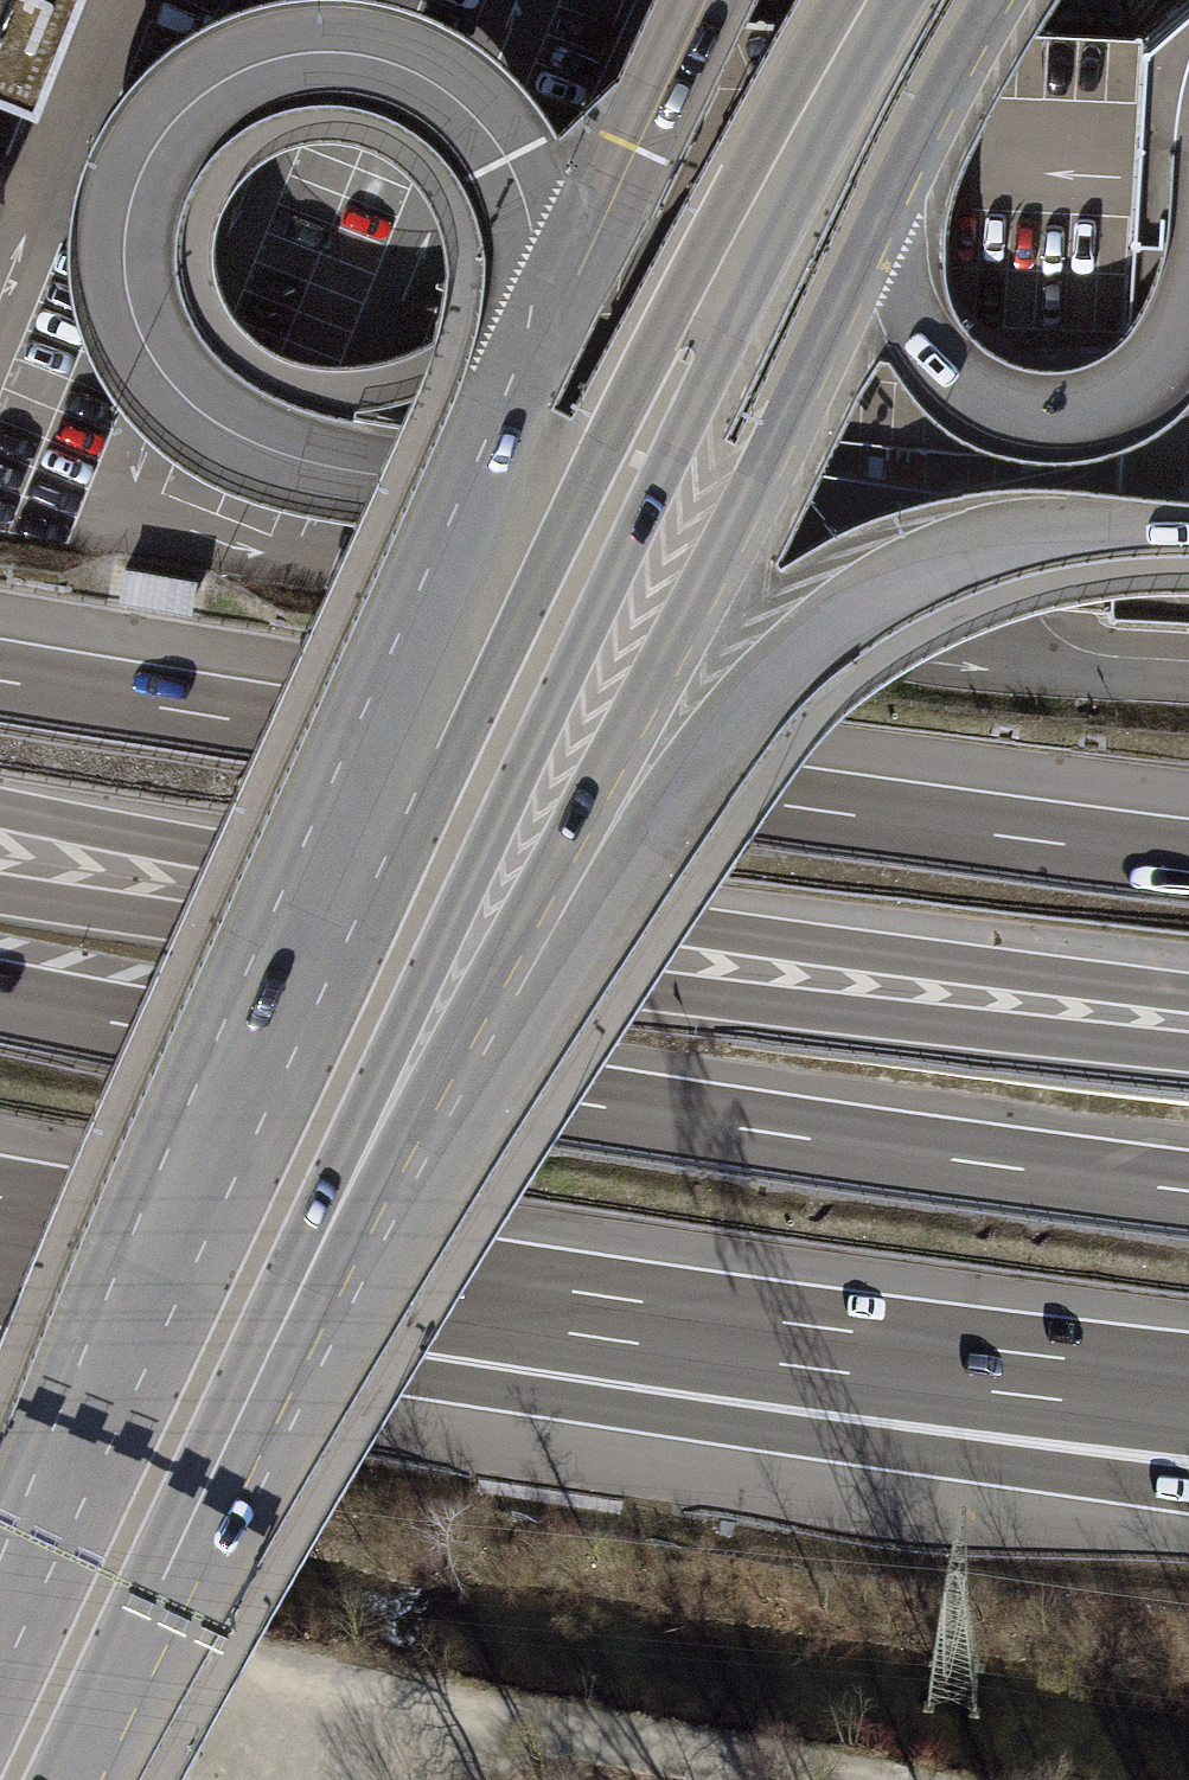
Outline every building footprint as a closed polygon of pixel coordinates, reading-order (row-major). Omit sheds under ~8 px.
[(38,72),(67,0),(0,0),(0,57),(38,72)] [(1152,36),(1118,599),(1188,598),(1188,2),(1152,36)]
